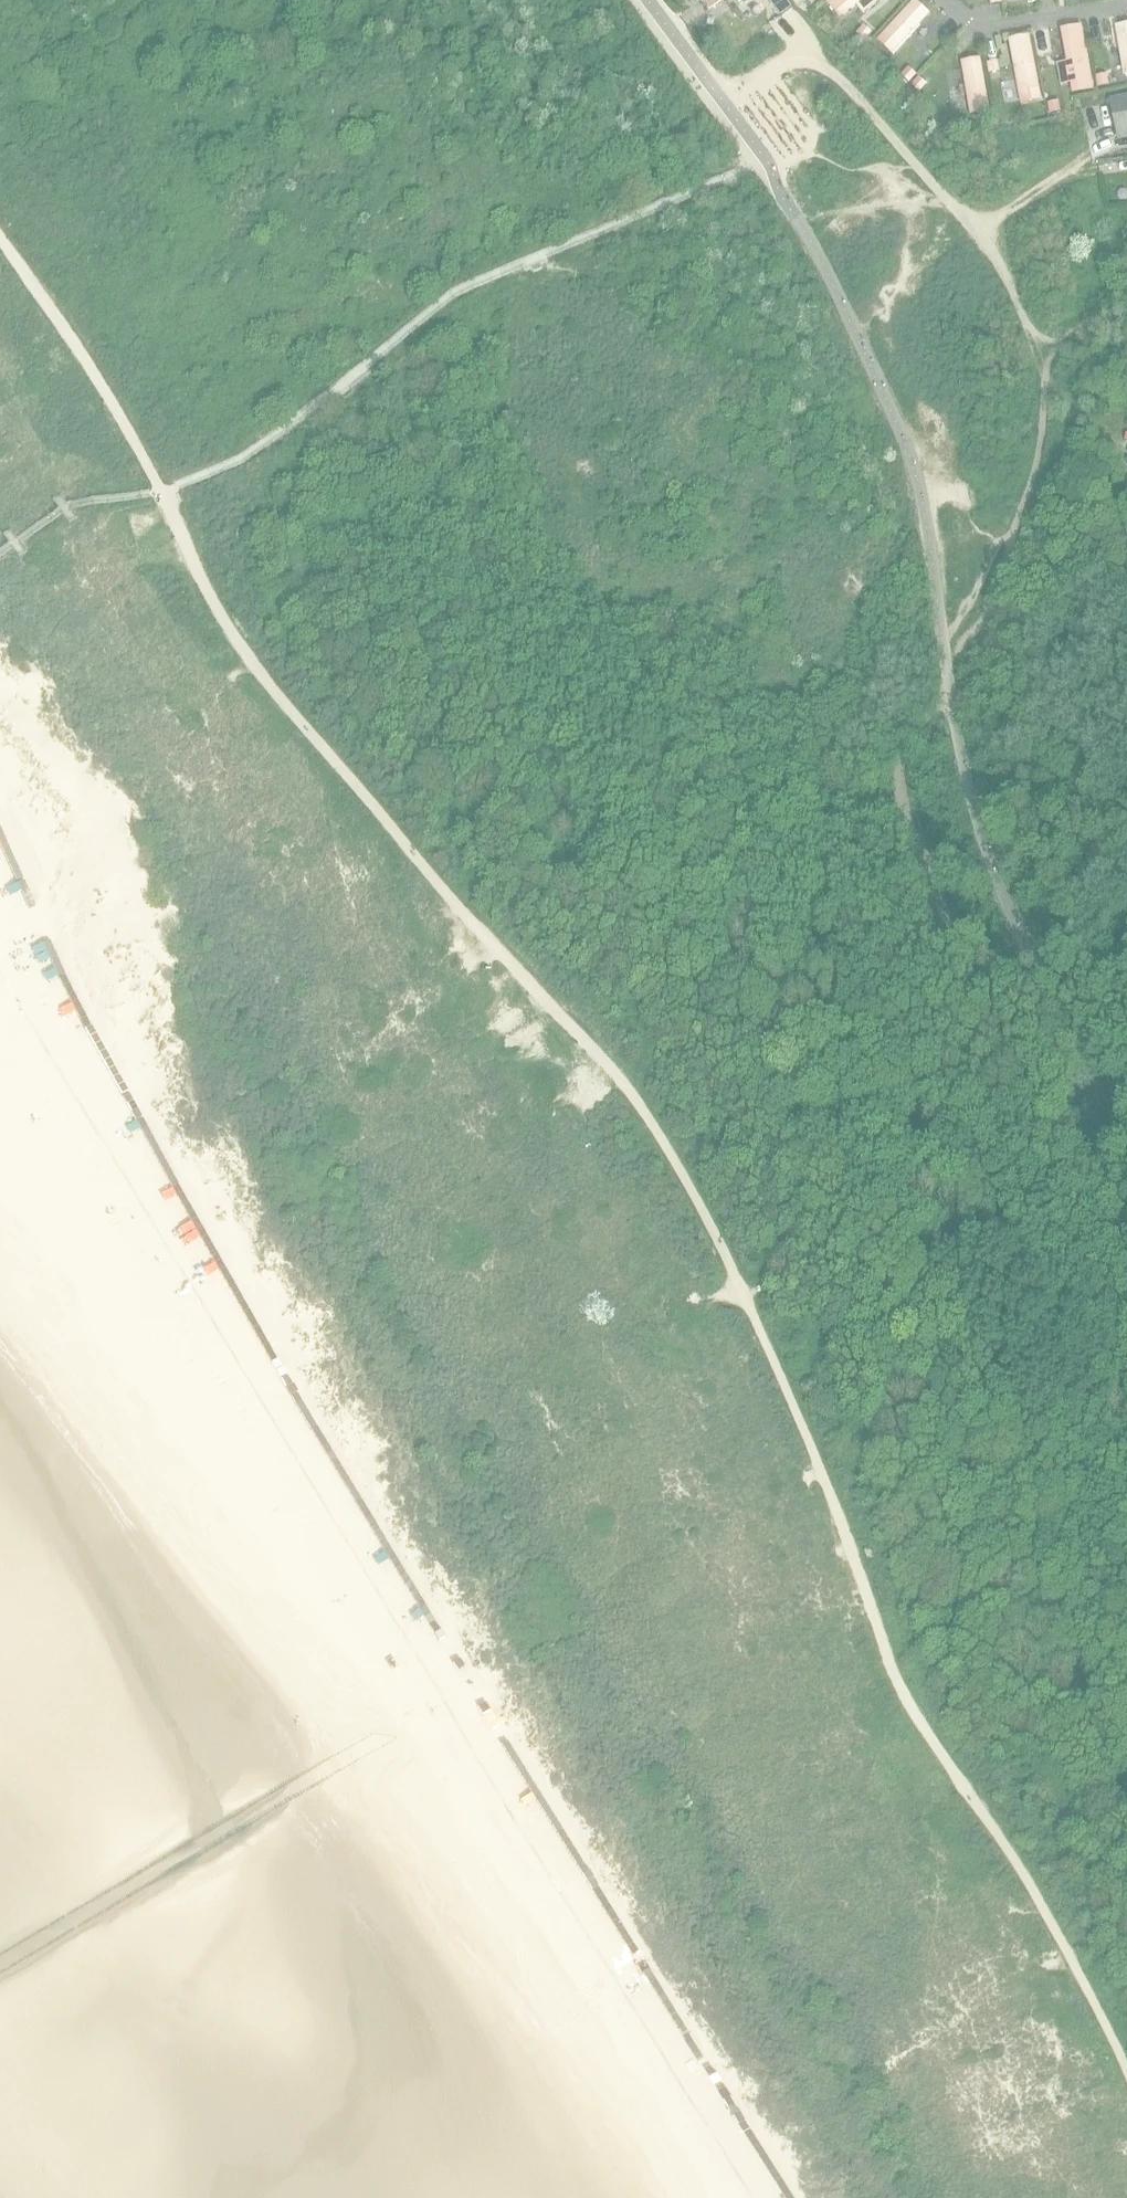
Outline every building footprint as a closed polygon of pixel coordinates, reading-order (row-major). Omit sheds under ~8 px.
[(827,1),(841,18),(863,0),(829,0),(827,1)] [(893,54),(930,13),(916,0),(913,0),(877,40),(893,54)] [(1115,25),(1123,75),(1126,75),(1126,23),(1115,25)] [(1082,25),(1061,29),(1073,94),(1094,90),(1082,25)] [(1030,34),(1009,39),(1019,93),(1040,89),(1030,34)] [(981,57),(961,61),(970,114),(990,111),(981,57)] [(1117,139),(1126,137),(1126,92),(1108,95),(1117,139)]
